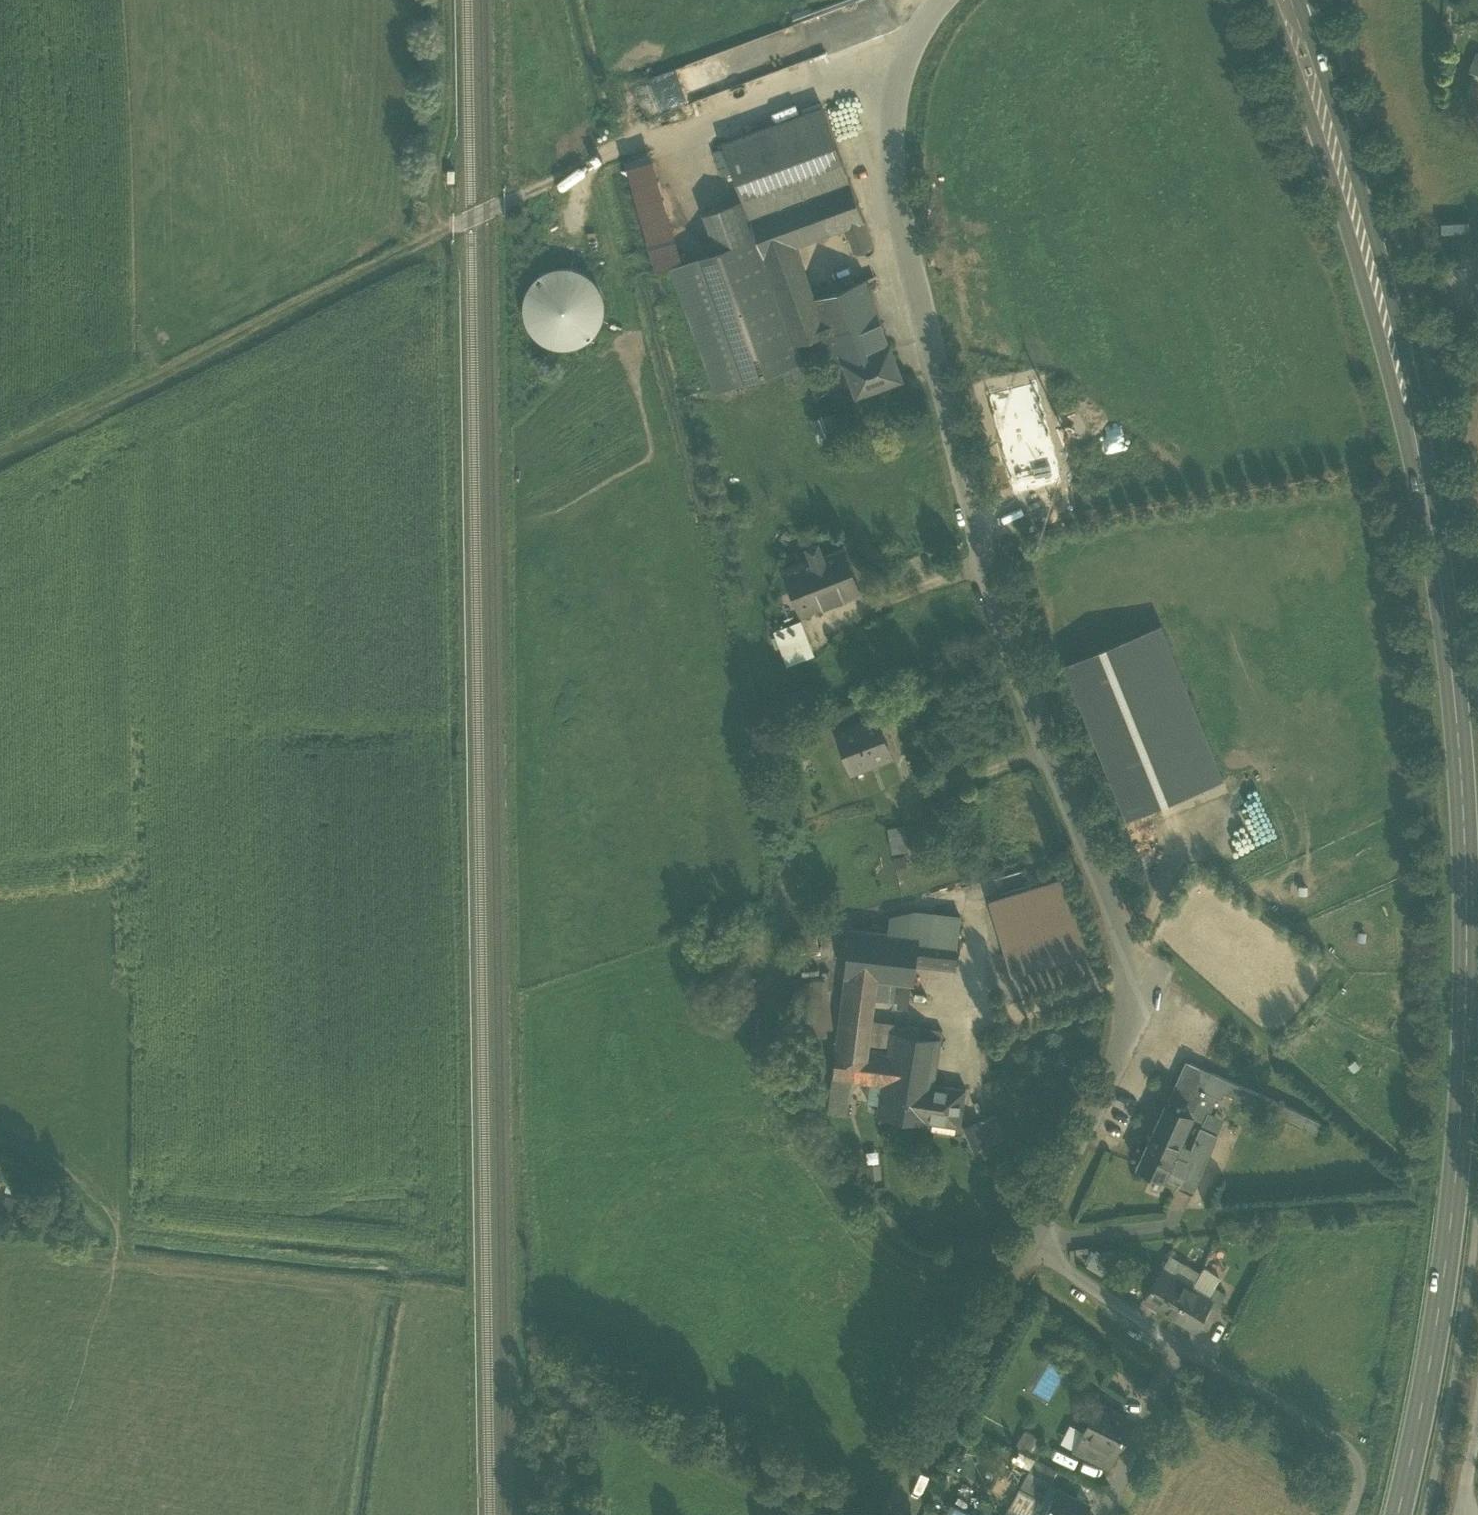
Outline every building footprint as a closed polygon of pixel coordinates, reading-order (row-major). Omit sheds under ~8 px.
[(735,70),(771,71),(771,43),(736,42),(735,70)] [(1477,73),(1477,52),(1477,51),(1469,70),(1477,73)] [(743,198),(750,217),(816,193),(850,181),(822,105),(722,141),(743,198)] [(652,162),(628,169),(658,269),(681,262),(652,162)] [(831,232),(846,227),(864,220),(865,220),(850,180),(850,181),(816,193),(831,232)] [(796,245),(831,232),(816,193),(750,217),(764,256),(796,245)] [(808,374),(796,343),(764,256),(750,217),(743,198),(703,212),(714,242),(729,237),(732,244),(670,266),(715,391),(782,367),(787,381),(808,374)] [(873,245),(864,220),(846,227),(850,239),(849,239),(854,252),(873,245)] [(818,335),(825,332),(813,297),(815,296),(796,245),(764,256),(796,343),(818,335)] [(525,319),(532,333),(544,343),(559,347),(575,346),(589,338),(599,326),(604,311),(602,295),(595,282),(583,272),(568,267),(552,268),(538,276),(528,288),(523,303),(525,319)] [(865,278),(815,296),(813,297),(825,332),(829,343),(822,346),(829,366),(845,361),(845,359),(889,343),(865,278)] [(818,335),(822,346),(829,343),(825,332),(818,335)] [(845,361),(857,393),(902,376),(890,343),(889,343),(845,359),(845,361)] [(1037,383),(990,395),(1014,492),(1061,480),(1037,383)] [(784,569),(803,615),(862,591),(844,546),(824,554),(818,540),(806,545),(811,559),(784,569)] [(775,630),(788,664),(814,653),(801,620),(775,630)] [(1064,662),(1127,818),(1224,779),(1161,623),(1064,662)] [(876,715),(837,730),(843,743),(842,744),(852,771),(891,756),(876,715)] [(889,827),(893,851),(907,848),(903,825),(889,827)] [(894,858),(896,867),(907,864),(906,856),(894,858)] [(989,899),(1004,949),(1081,926),(1066,876),(989,899)] [(891,916),(890,931),(919,935),(958,939),(961,916),(914,911),(891,916)] [(817,925),(795,928),(798,953),(820,950),(817,925)] [(1081,926),(1004,949),(1011,974),(1088,950),(1081,926)] [(851,927),(845,974),(878,978),(910,982),(913,983),(916,963),(919,935),(890,931),(851,927)] [(958,939),(919,935),(916,963),(955,968),(958,939)] [(845,974),(833,1077),(851,1079),(870,1082),(883,1083),(884,1074),(888,1052),(869,1048),(872,1020),(875,998),(878,978),(845,974)] [(827,978),(804,981),(811,1035),(834,1032),(827,978)] [(910,982),(878,978),(875,998),(893,1000),(892,1007),(907,1008),(910,982)] [(919,1026),(872,1020),(869,1048),(888,1052),(891,1031),(918,1035),(919,1026)] [(919,1026),(918,1035),(941,1039),(942,1030),(919,1026)] [(934,1082),(941,1039),(918,1035),(891,1031),(888,1052),(884,1074),(934,1082)] [(1167,1102),(1192,1114),(1212,1072),(1212,1071),(1186,1060),(1167,1102)] [(1322,1121),(1212,1072),(1192,1114),(1192,1115),(1205,1121),(1216,1096),(1221,1098),(1224,1092),(1316,1133),(1322,1121)] [(878,1114),(960,1127),(966,1088),(934,1082),(884,1074),(883,1083),(879,1104),(878,1114)] [(847,1114),(851,1079),(833,1077),(829,1112),(847,1114)] [(879,1104),(883,1083),(870,1082),(867,1102),(879,1104)] [(1138,1164),(1164,1176),(1180,1142),(1192,1115),(1192,1114),(1167,1102),(1147,1146),(1146,1146),(1138,1164)] [(1204,1127),(1217,1133),(1224,1118),(1211,1112),(1204,1127)] [(964,1126),(975,1150),(1006,1137),(996,1113),(964,1126)] [(1177,1186),(1192,1193),(1201,1173),(1217,1133),(1204,1127),(1201,1125),(1201,1126),(1200,1126),(1189,1152),(1183,1149),(1185,1144),(1180,1142),(1164,1176),(1178,1183),(1177,1186)] [(880,1163),(866,1165),(868,1180),(882,1178),(880,1163)] [(1096,1246),(1087,1262),(1106,1273),(1115,1256),(1096,1246)] [(1170,1254),(1161,1268),(1192,1286),(1200,1271),(1170,1254)] [(1192,1286),(1207,1295),(1213,1285),(1218,1278),(1219,1276),(1202,1267),(1200,1271),(1192,1286)] [(1174,1315),(1192,1286),(1161,1268),(1144,1297),(1174,1315)] [(1225,1292),(1213,1285),(1207,1295),(1213,1299),(1210,1303),(1217,1307),(1225,1292)] [(1196,1327),(1210,1303),(1213,1299),(1207,1295),(1192,1286),(1174,1315),(1196,1327)] [(1075,1450),(1109,1466),(1132,1419),(1098,1403),(1075,1450)] [(1018,1444),(1034,1449),(1038,1433),(1023,1428),(1018,1444)] [(1035,1459),(1020,1490),(1042,1500),(1050,1484),(1057,1469),(1035,1459)] [(1057,1487),(1050,1484),(1042,1500),(1020,1490),(1019,1489),(1005,1514),(1043,1514),(1057,1487)] [(1090,1503),(1057,1487),(1043,1514),(1084,1514),(1090,1503)]
